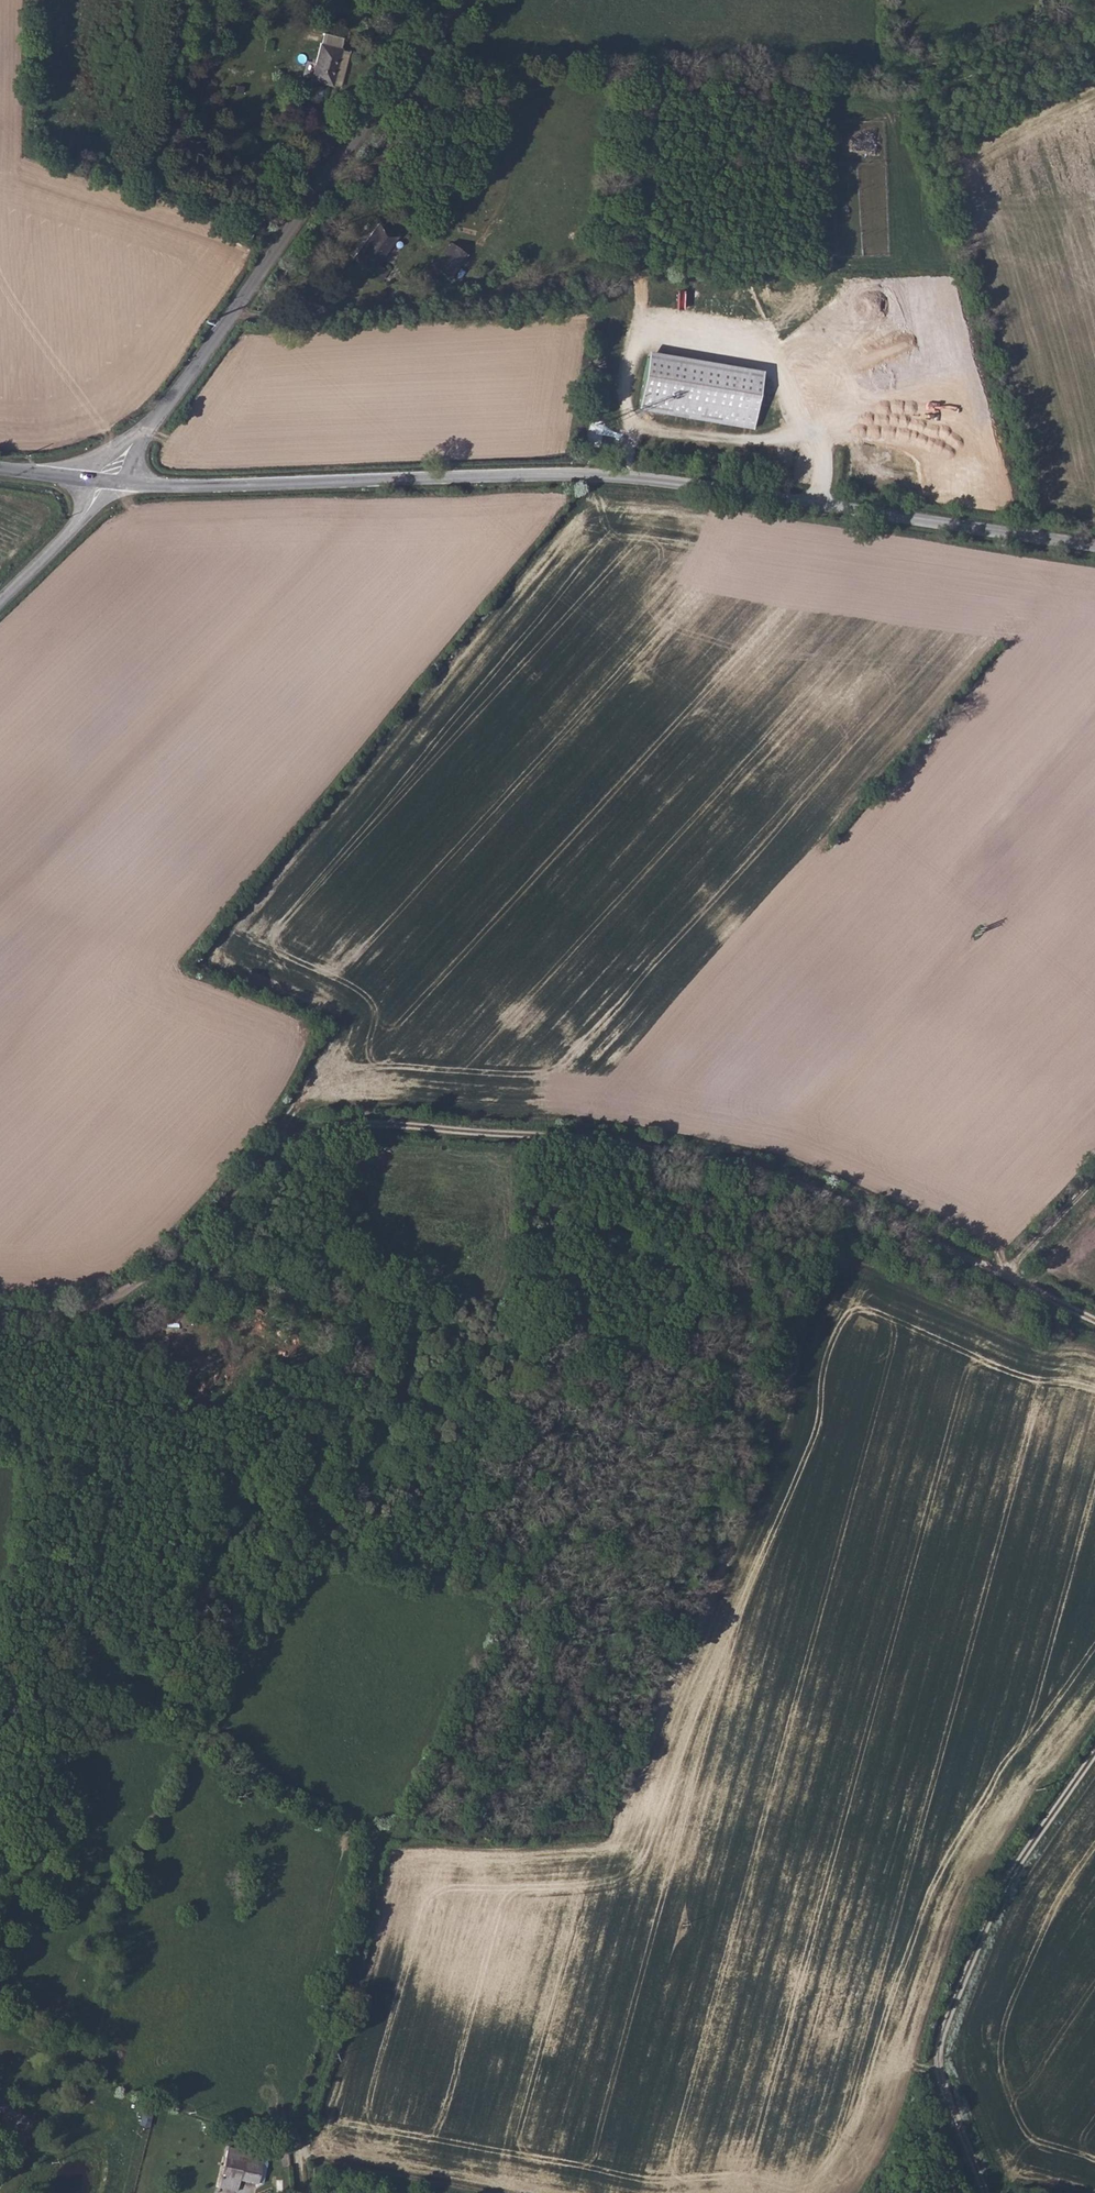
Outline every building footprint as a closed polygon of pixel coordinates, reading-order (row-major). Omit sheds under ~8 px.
[(331,44),(313,37),(299,72),(318,79),(331,44)] [(237,211),(234,222),(240,225),(245,214),(237,211)] [(372,269),(391,243),(374,229),(348,263),(376,285),(382,278),(372,269)] [(433,268),(453,282),(467,256),(448,245),(433,268)] [(647,356),(638,408),(753,429),(761,377),(647,356)] [(233,2162),(242,2135),(223,2130),(215,2156),(233,2162)] [(240,2164),(249,2137),(242,2135),(233,2162),(240,2164)] [(257,2139),(249,2137),(240,2164),(250,2167),(257,2139)] [(229,2174),(233,2162),(215,2156),(211,2168),(229,2174)]
